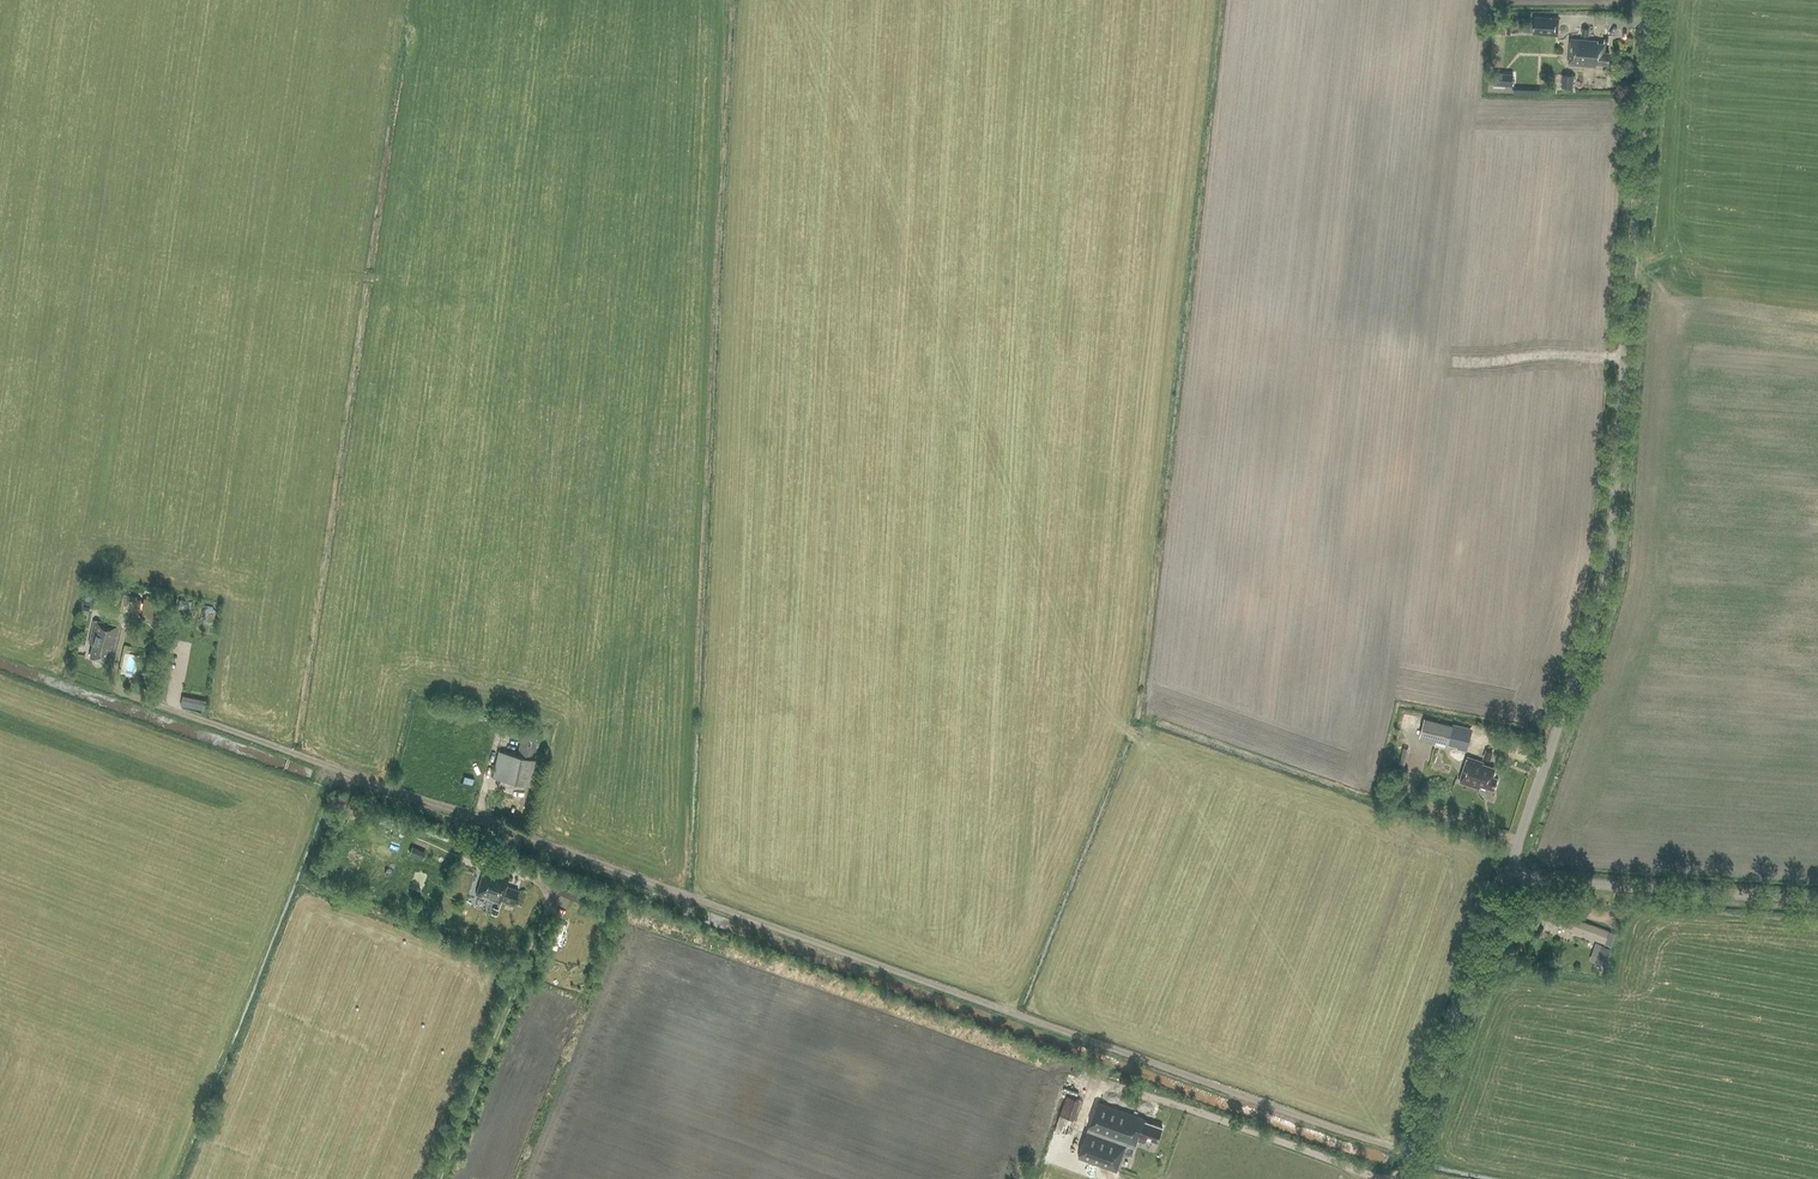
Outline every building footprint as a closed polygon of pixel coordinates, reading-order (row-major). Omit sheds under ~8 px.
[(1558,35),(1559,17),(1534,16),(1533,34),(1558,35)] [(1569,63),(1595,65),(1596,62),(1608,63),(1609,52),(1604,52),(1604,43),(1594,43),(1594,41),(1571,39),(1569,63)] [(1574,75),(1563,74),(1562,87),(1573,88),(1574,75)] [(142,598),(123,594),(120,611),(139,615),(142,598)] [(161,624),(164,604),(144,600),(142,611),(140,620),(161,624)] [(114,648),(119,626),(94,621),(90,642),(94,643),(91,657),(108,661),(110,648),(114,648)] [(208,709),(209,698),(186,695),(184,706),(208,709)] [(1421,735),(1450,742),(1454,726),(1425,719),(1421,735)] [(493,777),(526,785),(534,786),(540,761),(531,759),(538,731),(524,728),(520,750),(519,756),(499,751),(493,777)] [(1490,760),(1493,752),(1486,750),(1483,758),(1490,760)] [(1480,785),(1493,789),(1497,778),(1493,777),(1495,768),(1482,764),(1483,762),(1468,757),(1459,782),(1479,788),(1480,785)] [(425,857),(427,850),(415,845),(412,853),(425,857)] [(477,895),(501,903),(502,900),(514,904),(518,891),(505,887),(509,877),(486,869),(477,895)] [(435,886),(444,888),(448,874),(439,872),(435,886)] [(1571,932),(1605,943),(1609,930),(1575,919),(1578,911),(1546,900),(1545,903),(1539,901),(1535,913),(1539,914),(1537,921),(1546,924),(1546,922),(1553,925),(1554,922),(1572,928),(1571,932)] [(561,919),(552,945),(561,948),(570,922),(561,919)] [(1542,937),(1545,929),(1539,927),(1536,935),(1542,937)] [(1612,948),(1602,944),(1597,961),(1606,964),(1612,948)] [(1072,1133),(1084,1099),(1070,1094),(1058,1128),(1072,1133)] [(1098,1102),(1078,1157),(1117,1171),(1127,1144),(1136,1147),(1138,1140),(1145,1143),(1146,1138),(1158,1142),(1163,1128),(1145,1122),(1146,1119),(1098,1102)]
